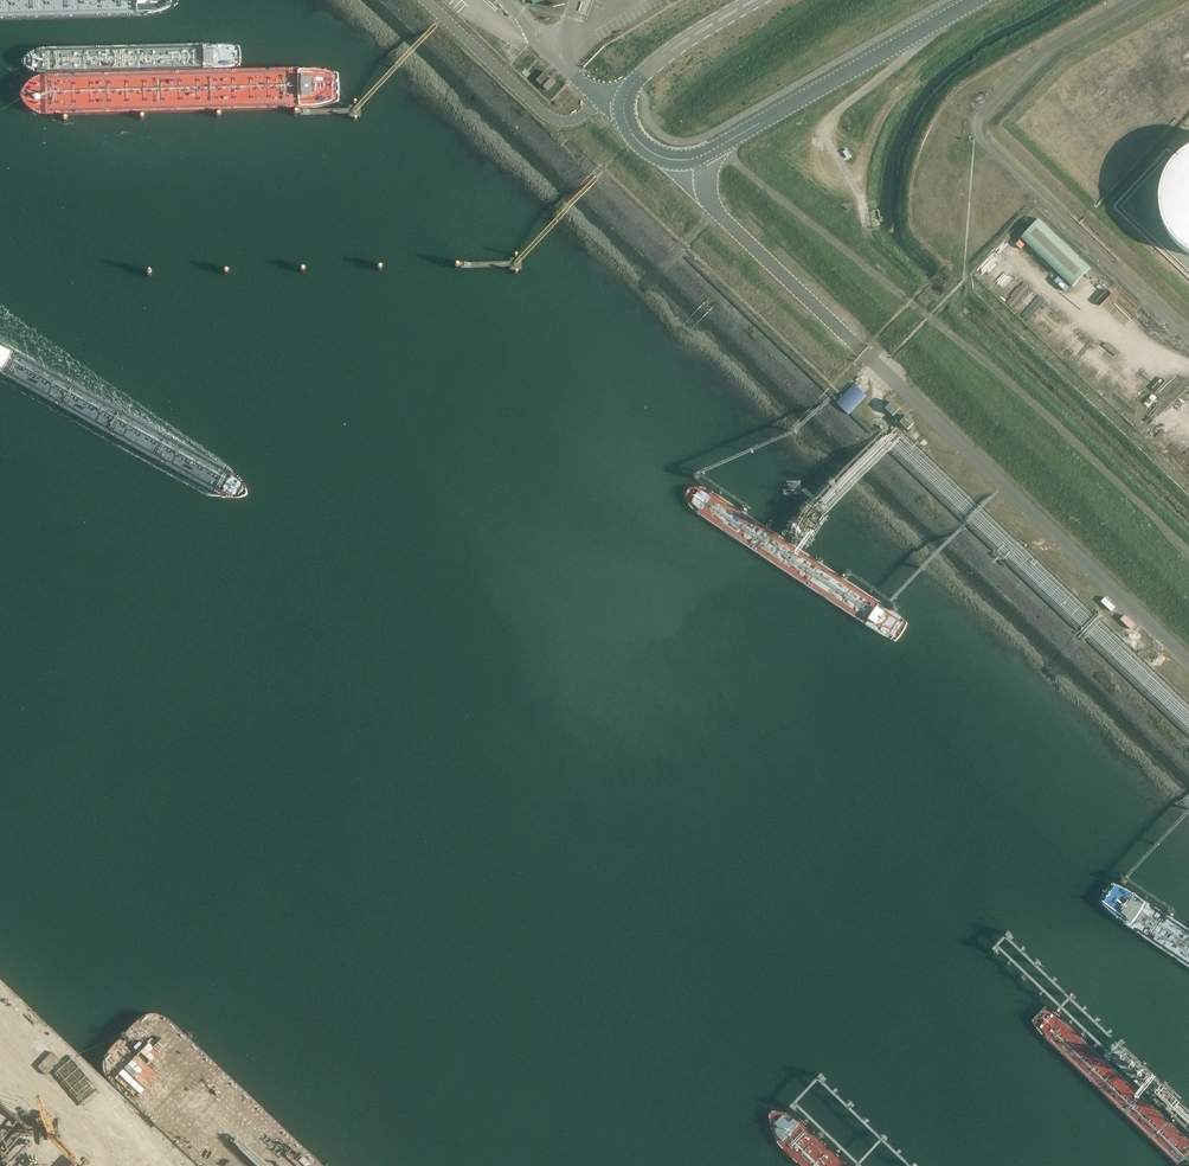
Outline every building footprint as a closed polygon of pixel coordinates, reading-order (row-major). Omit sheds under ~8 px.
[(540,84),(548,75),(544,71),(535,80),(540,84)] [(546,91),(555,82),(550,78),(542,87),(546,91)] [(843,119),(847,126),(853,123),(849,116),(843,119)] [(1183,150),(1178,155),(1173,160),(1169,165),(1165,171),(1162,177),(1160,183),(1158,190),(1157,196),(1157,203),(1158,210),(1159,217),(1161,223),(1163,230),(1166,235),(1170,241),(1175,246),(1180,251),(1185,255),(1188,257),(1188,147),(1183,150)] [(1072,287),(1090,268),(1039,219),(1021,238),(1072,287)] [(836,396),(848,408),(866,388),(854,377),(836,396)] [(1144,393),(1153,403),(1164,393),(1155,383),(1144,393)] [(876,428),(876,439),(903,440),(903,429),(876,428)] [(1106,591),(1102,595),(1112,604),(1116,600),(1106,591)] [(20,1022),(29,1028),(34,1020),(25,1015),(20,1022)] [(50,1052),(60,1045),(53,1035),(43,1042),(50,1052)] [(118,1140),(128,1131),(123,1125),(113,1134),(118,1140)]
